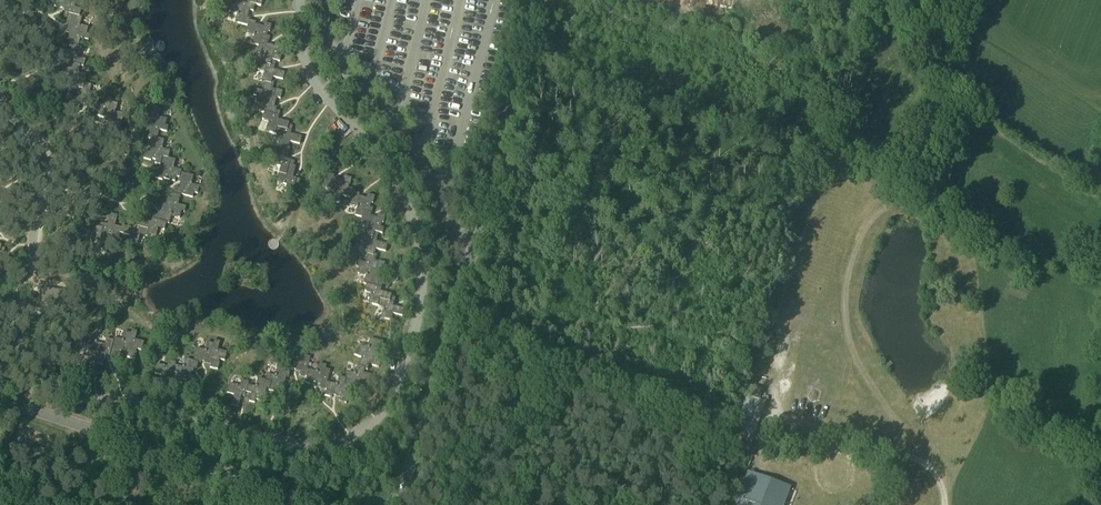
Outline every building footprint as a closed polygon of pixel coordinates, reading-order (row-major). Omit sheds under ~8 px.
[(56,0),(54,7),(65,10),(62,19),(65,20),(62,30),(73,33),(70,45),(71,46),(70,52),(59,50),(57,57),(69,60),(66,69),(65,68),(62,78),(67,80),(66,82),(73,84),(73,87),(70,101),(84,105),(83,108),(100,112),(99,117),(111,120),(116,103),(105,100),(104,106),(95,103),(97,96),(89,94),(91,85),(84,84),(86,77),(79,75),(81,67),(83,68),(85,60),(79,58),(81,48),(78,47),(80,39),(88,41),(89,35),(86,35),(88,28),(79,26),(81,19),(79,18),(81,10),(74,8),(76,0),(55,0),(56,0)] [(247,5),(235,1),(234,6),(230,5),(228,13),(236,15),(234,23),(247,26),(245,35),(253,37),(251,45),(258,46),(256,54),(265,56),(263,63),(259,62),(257,70),(263,72),(261,82),(265,83),(262,92),(254,89),(253,95),(256,96),(254,103),(262,105),(260,113),(263,114),(262,120),(268,122),(265,133),(280,137),(278,147),(281,148),(279,157),(271,155),(268,165),(280,168),(276,183),(286,186),(284,192),(292,194),(296,179),(292,178),(294,169),(293,168),(294,163),(286,160),(289,149),(287,149),(289,142),(298,145),(300,137),(290,135),(292,127),(287,126),(288,124),(277,121),(280,111),(274,109),(277,98),(273,97),(275,91),(272,90),(273,84),(271,83),(272,78),(282,80),(284,73),(273,70),(275,62),(279,62),(281,56),(279,55),(282,45),(275,43),(274,46),(268,45),(270,38),(266,37),(267,32),(269,33),(271,25),(264,24),(263,28),(255,26),(256,23),(249,21),(249,19),(247,18),(249,11),(254,12),(256,5),(260,6),(262,0),(248,0),(247,5)] [(88,238),(86,249),(93,251),(94,247),(107,251),(110,240),(108,239),(109,235),(119,237),(120,235),(129,237),(127,243),(137,246),(139,238),(154,241),(158,229),(164,230),(166,224),(170,225),(172,217),(177,218),(178,216),(183,217),(185,207),(178,205),(180,196),(192,198),(193,194),(197,194),(199,187),(191,185),(193,176),(180,173),(181,171),(173,169),(175,161),(168,159),(169,152),(161,150),(163,140),(156,139),(159,131),(167,133),(168,127),(165,126),(166,120),(159,118),(161,110),(147,106),(144,116),(146,116),(144,124),(147,125),(146,131),(149,132),(147,139),(149,140),(147,148),(150,148),(149,153),(145,152),(142,162),(148,164),(150,159),(155,161),(154,164),(161,166),(160,167),(161,168),(160,174),(164,175),(162,181),(165,182),(164,183),(171,185),(171,181),(174,182),(175,178),(178,178),(177,183),(179,183),(178,189),(174,188),(172,196),(170,196),(169,203),(166,202),(165,205),(162,205),(161,207),(159,207),(157,217),(154,217),(154,220),(151,220),(150,223),(139,220),(137,227),(133,226),(132,230),(115,225),(117,216),(109,214),(107,225),(103,224),(102,229),(95,227),(92,239),(88,238)] [(325,174),(322,188),(330,190),(328,198),(334,200),(334,203),(339,204),(341,197),(349,199),(347,207),(356,209),(354,217),(361,218),(359,226),(368,228),(366,235),(362,234),(361,242),(367,243),(366,248),(364,254),(368,254),(365,263),(357,261),(356,267),(359,267),(358,274),(366,276),(364,284),(366,285),(365,292),(371,294),(368,305),(383,309),(380,320),(390,322),(392,313),(402,316),(404,310),(393,307),(395,299),(391,298),(392,295),(381,292),(383,283),(378,282),(379,279),(377,279),(379,269),(377,269),(378,262),(375,262),(377,255),(374,254),(375,250),(384,252),(384,250),(386,250),(387,244),(376,242),(378,233),(383,234),(384,228),(381,227),(382,223),(384,224),(385,216),(378,215),(377,218),(370,217),(372,209),(369,208),(370,204),(372,204),(374,197),(367,195),(366,199),(359,197),(359,195),(352,193),(353,190),(348,189),(349,185),(342,184),(342,181),(333,179),(333,176),(325,174)] [(1,265),(11,268),(13,260),(2,257),(5,249),(2,248),(2,246),(0,246),(0,269),(1,265)] [(80,355),(77,365),(83,367),(81,377),(88,379),(90,368),(100,370),(100,366),(103,366),(105,355),(114,357),(115,353),(118,354),(118,352),(128,354),(129,351),(136,353),(137,350),(141,351),(143,343),(134,341),(136,333),(131,332),(130,334),(123,333),(121,341),(114,339),(113,341),(105,339),(104,346),(93,344),(89,358),(80,355)] [(229,385),(227,394),(233,395),(231,405),(240,407),(242,398),(244,398),(245,393),(250,394),(249,402),(255,404),(255,400),(259,401),(258,403),(266,405),(268,398),(264,397),(265,391),(269,392),(269,390),(286,394),(287,387),(283,386),(285,379),(287,379),(289,372),(291,373),(292,371),(300,373),(299,376),(306,377),(304,384),(311,385),(311,384),(320,386),(319,389),(326,391),(324,398),(332,399),(332,396),(340,398),(339,403),(346,404),(348,396),(346,396),(347,392),(351,393),(352,387),(351,387),(352,385),(359,386),(358,391),(366,392),(367,386),(366,385),(367,380),(371,381),(372,375),(364,373),(365,370),(368,370),(369,365),(372,366),(373,357),(377,358),(379,349),(382,350),(384,342),(370,339),(368,346),(360,345),(359,351),(354,350),(353,355),(362,357),(360,367),(357,366),(355,374),(347,372),(345,379),(338,378),(336,385),(326,383),(329,371),(324,370),(325,367),(318,365),(317,373),(307,370),(309,358),(305,357),(306,353),(298,352),(296,360),(288,358),(285,370),(276,368),(274,376),(266,374),(265,381),(257,379),(255,387),(247,386),(248,382),(241,381),(240,387),(229,385)] [(156,364),(153,373),(160,376),(157,386),(165,388),(169,377),(176,380),(175,383),(181,384),(182,381),(186,383),(186,384),(193,386),(195,379),(191,377),(194,370),(196,370),(198,363),(209,366),(210,362),(217,364),(218,361),(223,362),(225,354),(217,351),(220,343),(214,341),(212,345),(207,343),(204,351),(197,349),(193,362),(185,359),(182,368),(174,366),(175,363),(168,360),(166,367),(156,364)] [(747,472),(735,504),(783,504),(789,488),(747,472)]
